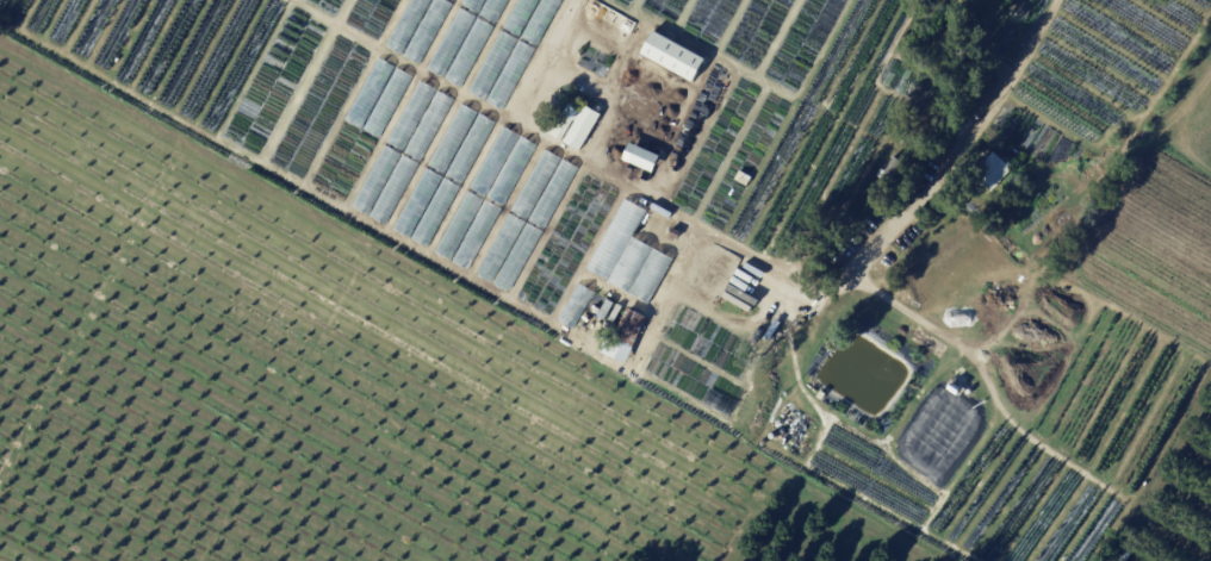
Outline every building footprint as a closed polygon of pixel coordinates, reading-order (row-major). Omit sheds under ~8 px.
[(504,29),(520,0),(541,0),(521,38),(504,29)] [(521,38),(543,0),(564,0),(539,48),(521,38)] [(427,69),(460,8),(478,17),(445,79),(427,69)] [(446,80),(479,19),(496,29),(462,89),(446,80)] [(693,81),(705,57),(653,30),(641,54),(693,81)] [(470,92),(503,31),(520,40),(486,101),(470,92)] [(486,102),(521,42),(538,50),(503,112),(486,102)] [(387,142),(421,81),(437,91),(404,151),(387,142)] [(405,152),(439,91),(455,100),(422,162),(405,152)] [(569,104),(579,111),(565,136),(553,129),(569,104)] [(428,166),(461,105),(478,113),(445,175),(428,166)] [(596,111),(583,132),(575,127),(588,106),(596,111)] [(446,175),(479,114),(496,124),(462,185),(446,175)] [(471,188),(504,127),(521,137),(486,198),(471,188)] [(487,199),(522,137),(538,147),(503,207),(487,199)] [(353,206),(386,145),(403,155),(369,216),(353,206)] [(634,145),(658,156),(651,173),(627,163),(634,145)] [(513,211),(546,149),(561,158),(528,219),(513,211)] [(973,176),(993,152),(1007,164),(1010,162),(1014,166),(990,194),(983,188),(981,192),(974,186),(979,181),(973,176)] [(369,217),(403,156),(421,166),(386,226),(369,217)] [(529,222),(563,160),(578,169),(545,230),(529,222)] [(393,229),(427,168),(443,177),(410,238),(393,229)] [(411,239),(445,177),(461,187),(428,248),(411,239)] [(571,244),(604,182),(621,192),(586,254),(571,244)] [(435,253),(468,192),(485,201),(452,262),(435,253)] [(453,262),(486,201),(503,210),(468,272),(453,262)] [(493,285),(528,224),(544,232),(509,294),(493,285)] [(610,225),(673,261),(648,305),(585,270),(610,225)] [(641,225),(664,238),(659,245),(638,232),(641,225)] [(534,307),(517,299),(551,237),(567,245),(534,307)] [(535,308),(569,247),(585,255),(551,317),(535,308)] [(570,300),(579,283),(595,292),(586,308),(570,300)] [(676,288),(704,301),(702,306),(673,293),(676,288)] [(673,297),(688,303),(685,308),(671,301),(673,297)] [(597,316),(606,300),(614,305),(604,320),(597,316)] [(611,343),(627,310),(646,318),(631,353),(626,349),(623,355),(611,350),(614,344),(611,343)] [(958,375),(965,381),(961,387),(954,381),(958,375)]
